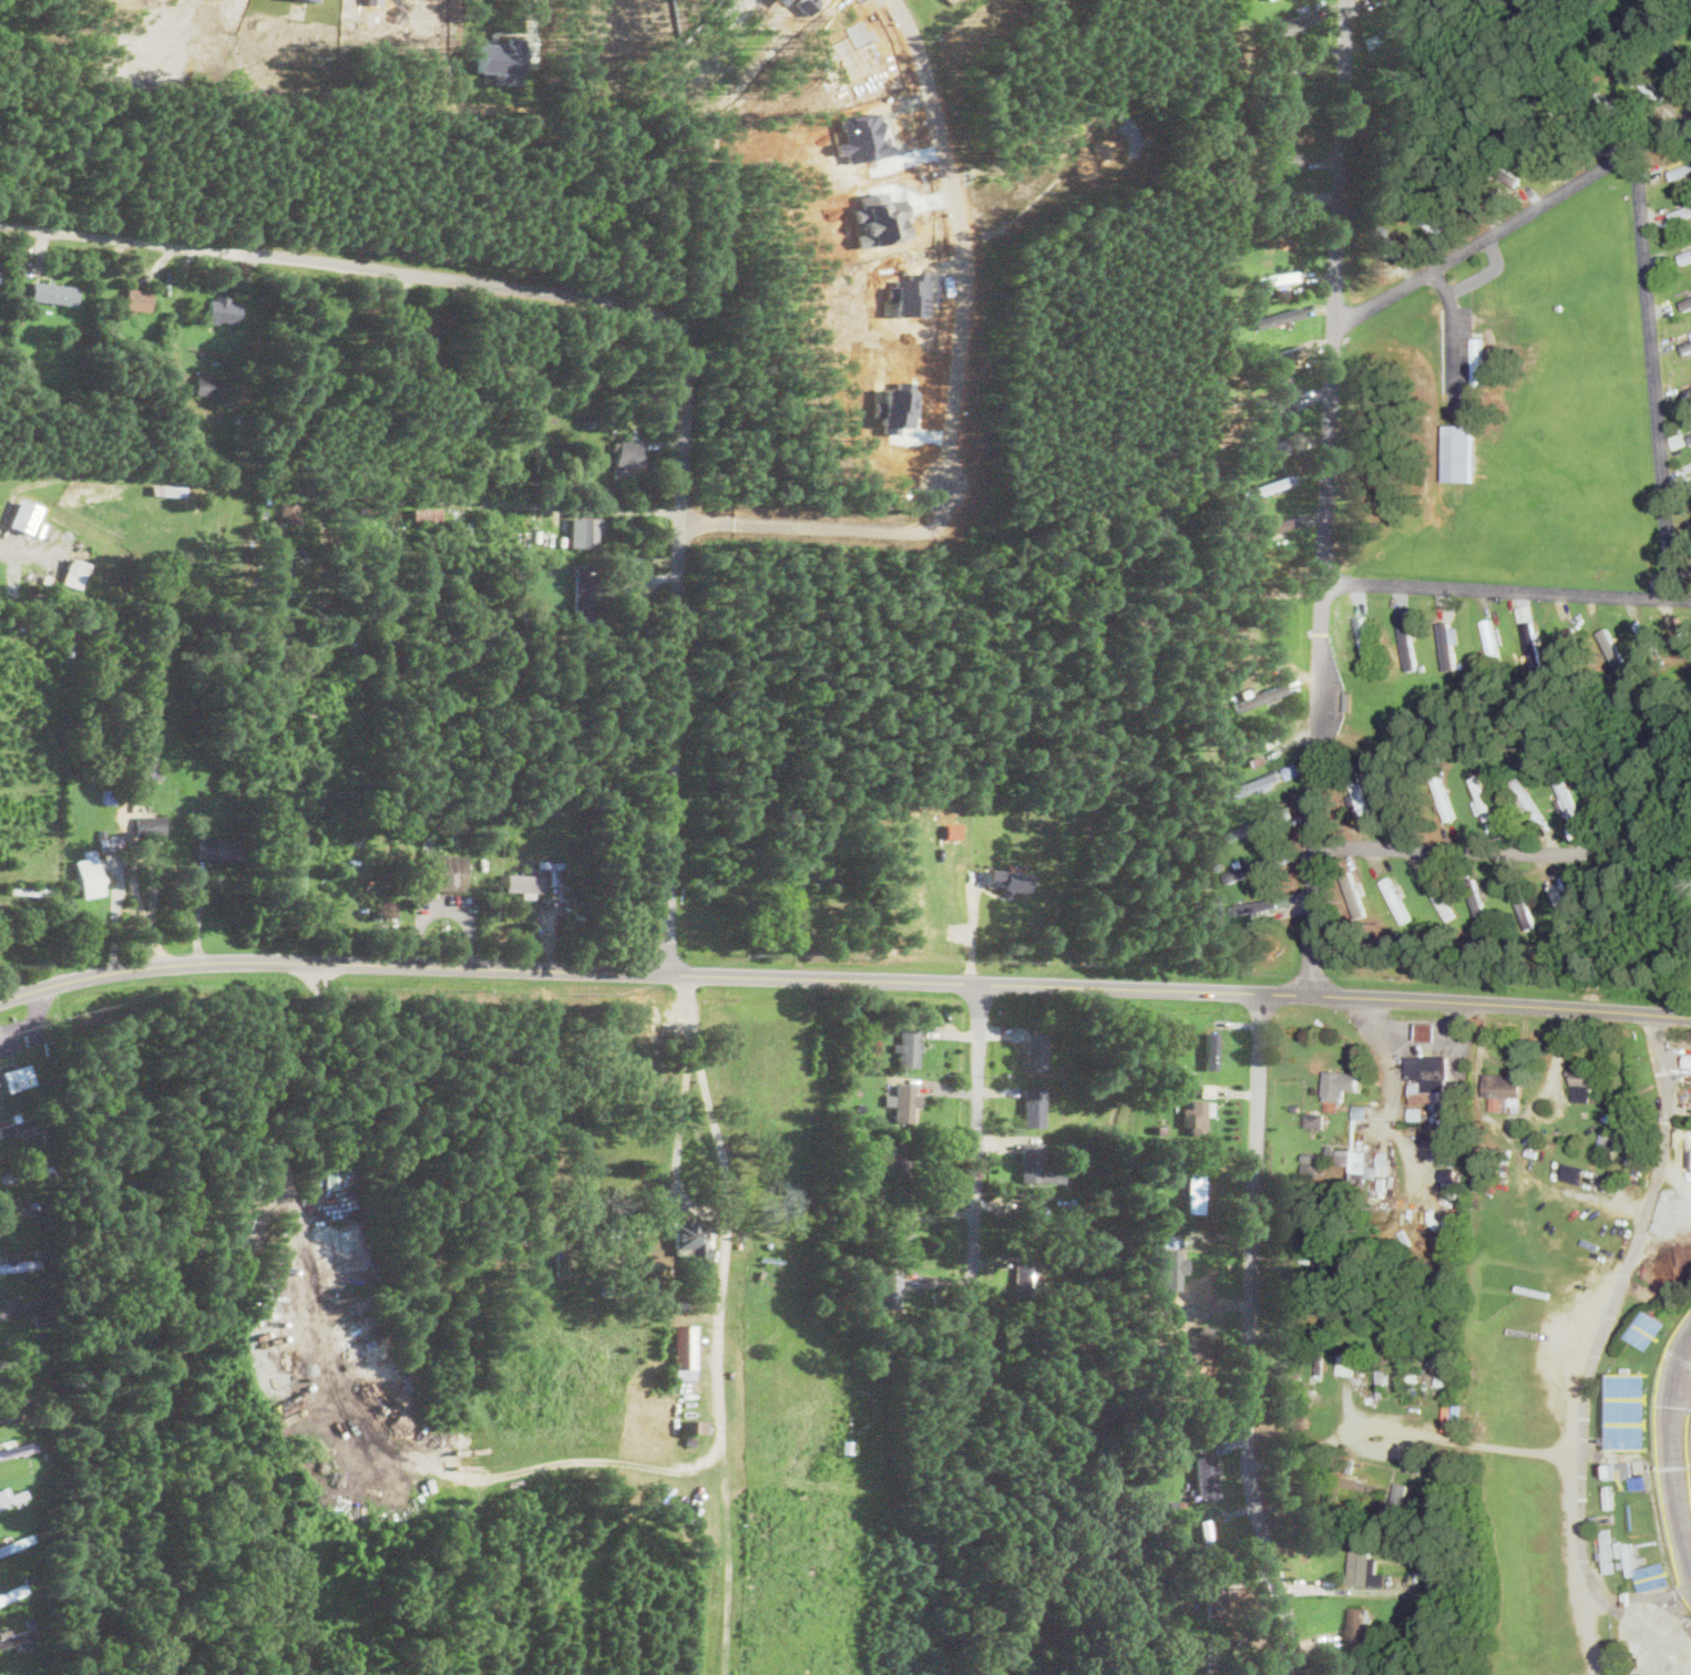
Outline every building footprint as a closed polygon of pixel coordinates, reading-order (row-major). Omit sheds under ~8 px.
[(1308,9),(1311,19),(1261,39),(1258,28),(1308,9)] [(1679,254),(1682,263),(1690,260),(1690,249),(1679,254)] [(1295,269),(1297,279),(1254,286),(1252,276),(1295,269)] [(29,298),(74,305),(76,286),(32,279),(29,298)] [(124,308),(148,311),(152,288),(126,286),(124,308)] [(207,295),(205,319),(237,322),(238,301),(228,299),(228,297),(207,295)] [(1690,308),(1690,297),(1681,301),(1684,310),(1690,308)] [(1301,305),(1304,315),(1256,329),(1253,319),(1301,305)] [(1475,337),(1484,337),(1484,384),(1475,384),(1475,337)] [(1681,343),(1685,352),(1690,350),(1690,340),(1681,343)] [(1301,343),(1304,354),(1269,367),(1265,354),(1301,343)] [(194,393),(222,394),(223,376),(195,373),(194,393)] [(1476,423),(1448,423),(1447,480),(1476,480),(1476,423)] [(1285,438),(1289,446),(1257,459),(1253,450),(1285,438)] [(613,477),(637,479),(640,441),(613,439),(612,449),(615,449),(613,477)] [(1291,472),(1294,482),(1240,501),(1237,491),(1291,472)] [(295,523),(299,504),(280,501),(277,520),(295,523)] [(603,517),(570,516),(568,545),(596,546),(596,531),(602,531),(603,517)] [(1290,516),(1292,525),(1248,538),(1244,528),(1290,516)] [(61,580),(80,587),(88,562),(70,556),(61,580)] [(594,566),(574,566),(572,617),(592,618),(594,566)] [(1355,616),(1366,614),(1375,657),(1364,659),(1355,616)] [(1398,619),(1410,618),(1418,668),(1408,670),(1398,619)] [(1524,623),(1535,619),(1545,667),(1535,669),(1524,623)] [(1445,670),(1458,668),(1452,624),(1439,626),(1445,670)] [(1283,681),(1288,690),(1237,712),(1232,702),(1283,681)] [(1273,725),(1279,733),(1241,752),(1237,743),(1273,725)] [(1280,768),(1283,777),(1233,798),(1229,788),(1280,768)] [(1472,777),(1482,772),(1498,816),(1488,820),(1472,777)] [(1555,777),(1565,772),(1584,815),(1574,820),(1555,777)] [(1548,815),(1523,781),(1514,788),(1538,822),(1548,815)] [(1434,786),(1448,821),(1457,817),(1443,782),(1434,786)] [(1362,783),(1353,788),(1363,814),(1373,811),(1362,783)] [(1278,810),(1282,820),(1232,840),(1229,830),(1278,810)] [(136,834),(164,833),(163,814),(136,815),(136,834)] [(99,836),(100,847),(122,845),(121,834),(99,836)] [(196,857),(236,859),(237,836),(196,835),(196,857)] [(103,893),(95,846),(82,849),(83,857),(75,859),(82,896),(103,893)] [(1275,852),(1280,862),(1231,882),(1227,873),(1275,852)] [(464,854),(426,853),(424,888),(464,888),(464,854)] [(504,873),(504,890),(521,891),(521,897),(534,897),(534,891),(543,891),(543,883),(563,883),(563,862),(536,861),(536,873),(504,873)] [(1026,870),(986,869),(986,888),(1025,890),(1026,870)] [(1391,876),(1382,881),(1404,923),(1413,917),(1391,876)] [(1345,885),(1360,917),(1369,913),(1355,881),(1345,885)] [(1561,881),(1551,885),(1570,928),(1580,925),(1561,881)] [(1438,882),(1428,887),(1448,919),(1458,914),(1438,882)] [(1513,885),(1523,882),(1539,925),(1528,929),(1513,885)] [(1484,932),(1494,928),(1483,888),(1473,892),(1484,932)] [(1233,904),(1236,914),(1285,905),(1283,895),(1233,904)] [(903,1028),(923,1029),(923,1031),(924,1031),(924,1038),(922,1037),(922,1045),(924,1045),(924,1050),(922,1050),(921,1067),(901,1066),(901,1051),(895,1051),(895,1044),(902,1044),(903,1028)] [(1209,1028),(1217,1029),(1217,1067),(1208,1067),(1209,1028)] [(1029,1030),(1028,1069),(1048,1070),(1051,1031),(1029,1030)] [(1447,1055),(1448,1078),(1445,1078),(1445,1090),(1422,1090),(1422,1079),(1405,1079),(1405,1056),(1447,1055)] [(34,1081),(29,1062),(2,1070),(8,1090),(34,1081)] [(1593,1068),(1587,1068),(1587,1063),(1580,1063),(1580,1067),(1572,1067),(1572,1086),(1574,1086),(1572,1101),(1590,1102),(1590,1091),(1592,1091),(1593,1068)] [(1359,1072),(1357,1090),(1344,1090),(1343,1097),(1342,1097),(1341,1101),(1323,1100),(1323,1096),(1322,1096),(1323,1070),(1359,1072)] [(1483,1073),(1483,1096),(1519,1096),(1520,1073),(1483,1073)] [(900,1083),(919,1085),(919,1093),(924,1093),(923,1107),(918,1107),(916,1122),(898,1121),(900,1083)] [(1200,1096),(1214,1096),(1214,1084),(1200,1083),(1200,1096)] [(1027,1087),(1047,1087),(1046,1127),(1026,1126),(1027,1087)] [(1521,1107),(1522,1097),(1506,1096),(1506,1107),(1521,1107)] [(1188,1099),(1205,1100),(1203,1134),(1179,1133),(1180,1107),(1188,1107),(1188,1099)] [(1423,1108),(1408,1107),(1408,1119),(1423,1119),(1423,1108)] [(1305,1126),(1324,1127),(1325,1112),(1306,1112),(1305,1126)] [(19,1130),(21,1135),(39,1130),(34,1114),(0,1124),(0,1135),(19,1130)] [(1024,1142),(1045,1142),(1045,1167),(1067,1168),(1066,1182),(1024,1182),(1024,1142)] [(894,1144),(913,1144),(911,1183),(892,1182),(893,1168),(885,1168),(885,1152),(894,1152),(894,1144)] [(1371,1149),(1337,1149),(1337,1163),(1355,1163),(1354,1179),(1379,1179),(1379,1166),(1371,1166),(1371,1149)] [(42,1171),(39,1157),(0,1166),(0,1181),(42,1171)] [(1586,1168),(1581,1184),(1560,1179),(1564,1163),(1586,1168)] [(1160,1248),(1180,1248),(1179,1257),(1186,1257),(1186,1274),(1178,1273),(1178,1291),(1159,1289),(1160,1248)] [(0,1262),(0,1272),(17,1270),(16,1251),(4,1252),(4,1261),(0,1262)] [(1041,1292),(1041,1266),(1015,1265),(1014,1297),(1032,1297),(1032,1292),(1041,1292)] [(884,1270),(904,1272),(901,1309),(881,1307),(884,1270)] [(0,1307),(0,1318),(40,1307),(37,1297),(17,1303),(14,1294),(4,1296),(7,1305),(0,1307)] [(1649,1307),(1667,1321),(1646,1348),(1630,1333),(1649,1307)] [(675,1378),(696,1378),(695,1324),(674,1324),(675,1378)] [(1339,1373),(1354,1374),(1356,1354),(1340,1353),(1339,1373)] [(1615,1368),(1644,1371),(1644,1448),(1616,1446),(1615,1368)] [(707,1420),(685,1419),(685,1431),(707,1432),(707,1420)] [(1198,1498),(1219,1497),(1215,1453),(1193,1456),(1198,1498)] [(1632,1476),(1644,1474),(1647,1487),(1633,1487),(1632,1487),(1632,1476)] [(1405,1482),(1394,1482),(1392,1511),(1404,1512),(1405,1482)] [(27,1496),(24,1488),(10,1494),(7,1485),(0,1488),(0,1508),(27,1496)] [(1199,1519),(1206,1559),(1216,1556),(1209,1517),(1199,1519)] [(1377,1555),(1371,1555),(1371,1546),(1351,1546),(1349,1584),(1385,1585),(1386,1572),(1376,1572),(1377,1555)] [(1639,1566),(1662,1560),(1670,1583),(1646,1589),(1639,1566)] [(1206,1613),(1223,1613),(1222,1574),(1205,1575),(1206,1613)] [(1365,1642),(1366,1607),(1350,1606),(1349,1642),(1365,1642)] [(8,1625),(10,1632),(33,1625),(30,1617),(8,1625)] [(20,1651),(31,1648),(29,1638),(36,1637),(34,1627),(9,1633),(8,1627),(0,1629),(0,1647),(18,1643),(20,1651)] [(1356,1674),(1364,1674),(1365,1662),(1356,1662),(1356,1674)]
